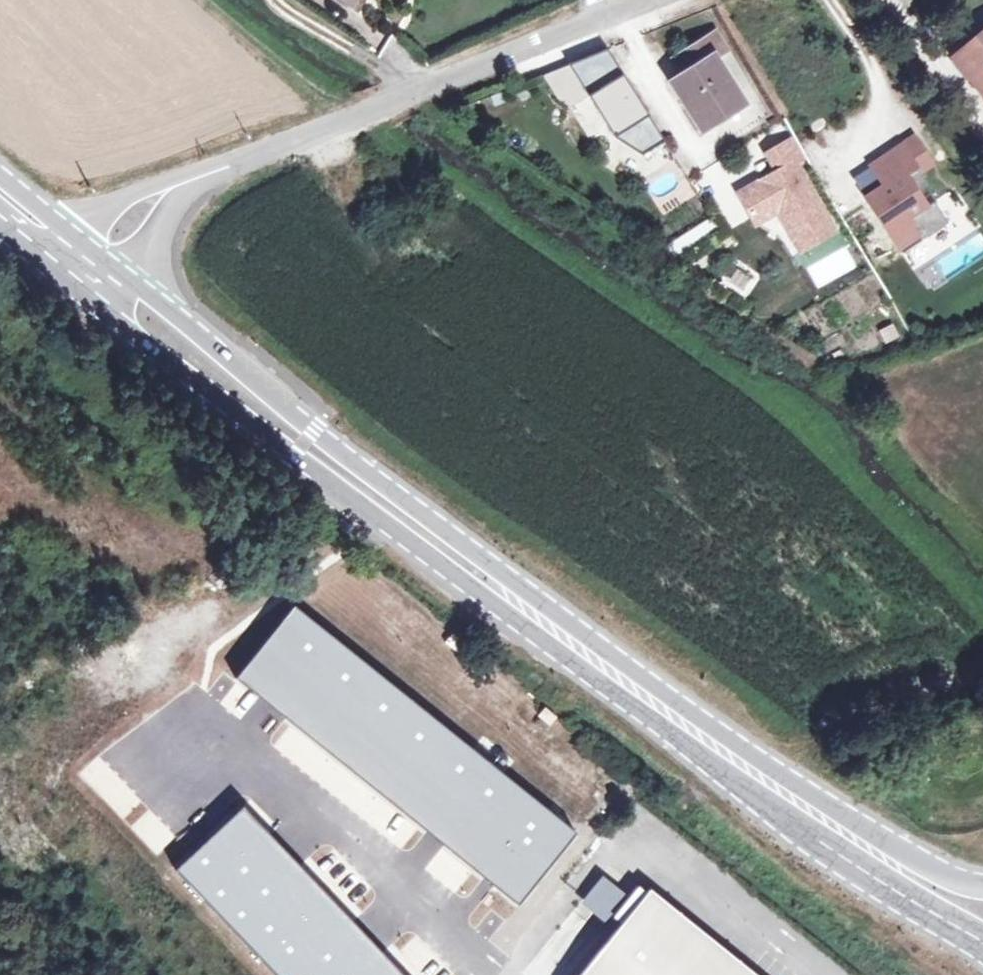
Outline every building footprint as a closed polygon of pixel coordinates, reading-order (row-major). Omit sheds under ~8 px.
[(714,33),(673,58),(682,74),(671,80),(701,129),(743,104),(716,58),(726,52),(714,33)] [(980,36),(982,38),(966,51),(974,61),(964,69),(982,91),(982,33),(980,36)] [(606,50),(569,65),(588,96),(614,137),(642,155),(664,141),(606,50)] [(974,61),(966,51),(956,60),(964,69),(974,61)] [(557,100),(560,102),(577,91),(583,100),(588,96),(569,65),(542,76),(557,100)] [(583,100),(577,91),(560,102),(570,108),(583,100)] [(916,136),(903,145),(918,167),(931,159),(916,136)] [(778,171),(739,194),(752,217),(775,204),(778,211),(801,250),(835,231),(795,163),(803,158),(792,139),(767,153),(778,171)] [(903,145),(872,164),(886,186),(867,198),(901,252),(948,222),(934,201),(927,206),(917,191),(928,184),(918,167),(903,145)] [(775,204),(752,217),(756,224),(778,211),(775,204)] [(884,344),(899,337),(892,321),(877,328),(884,344)] [(274,588),(215,659),(485,880),(518,907),(577,836),(274,588)] [(463,642),(452,633),(445,642),(455,651),(463,642)] [(558,717),(547,708),(540,717),(550,726),(558,717)] [(178,878),(273,974),(399,974),(242,816),(178,878)] [(601,954),(583,974),(757,974),(737,959),(689,920),(652,890),(601,954)]
